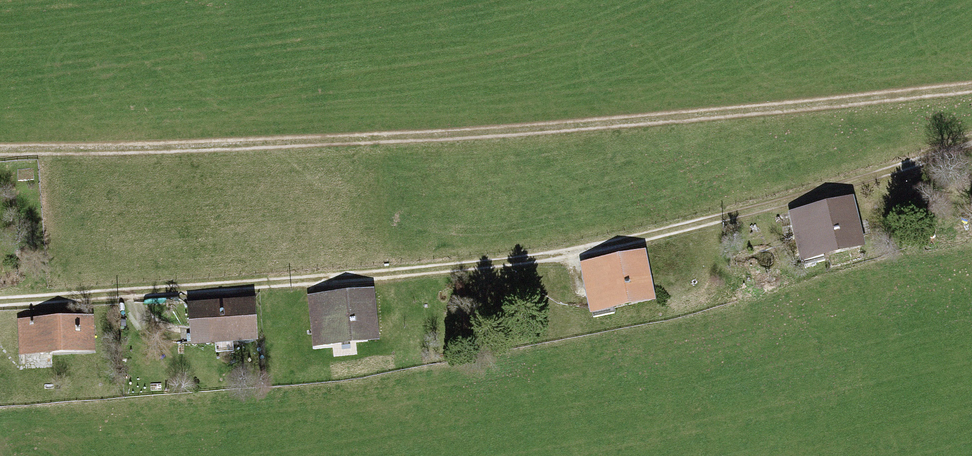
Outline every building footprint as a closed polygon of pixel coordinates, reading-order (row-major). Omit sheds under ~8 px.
[(808,220),(823,258),(876,238),(860,199),(808,220)] [(667,248),(600,262),(610,311),(677,297),(667,248)] [(400,292),(325,297),(327,336),(403,331),(400,292)] [(269,302),(199,303),(199,338),(269,337),(269,302)] [(98,314),(35,314),(34,348),(98,348),(98,314)]
